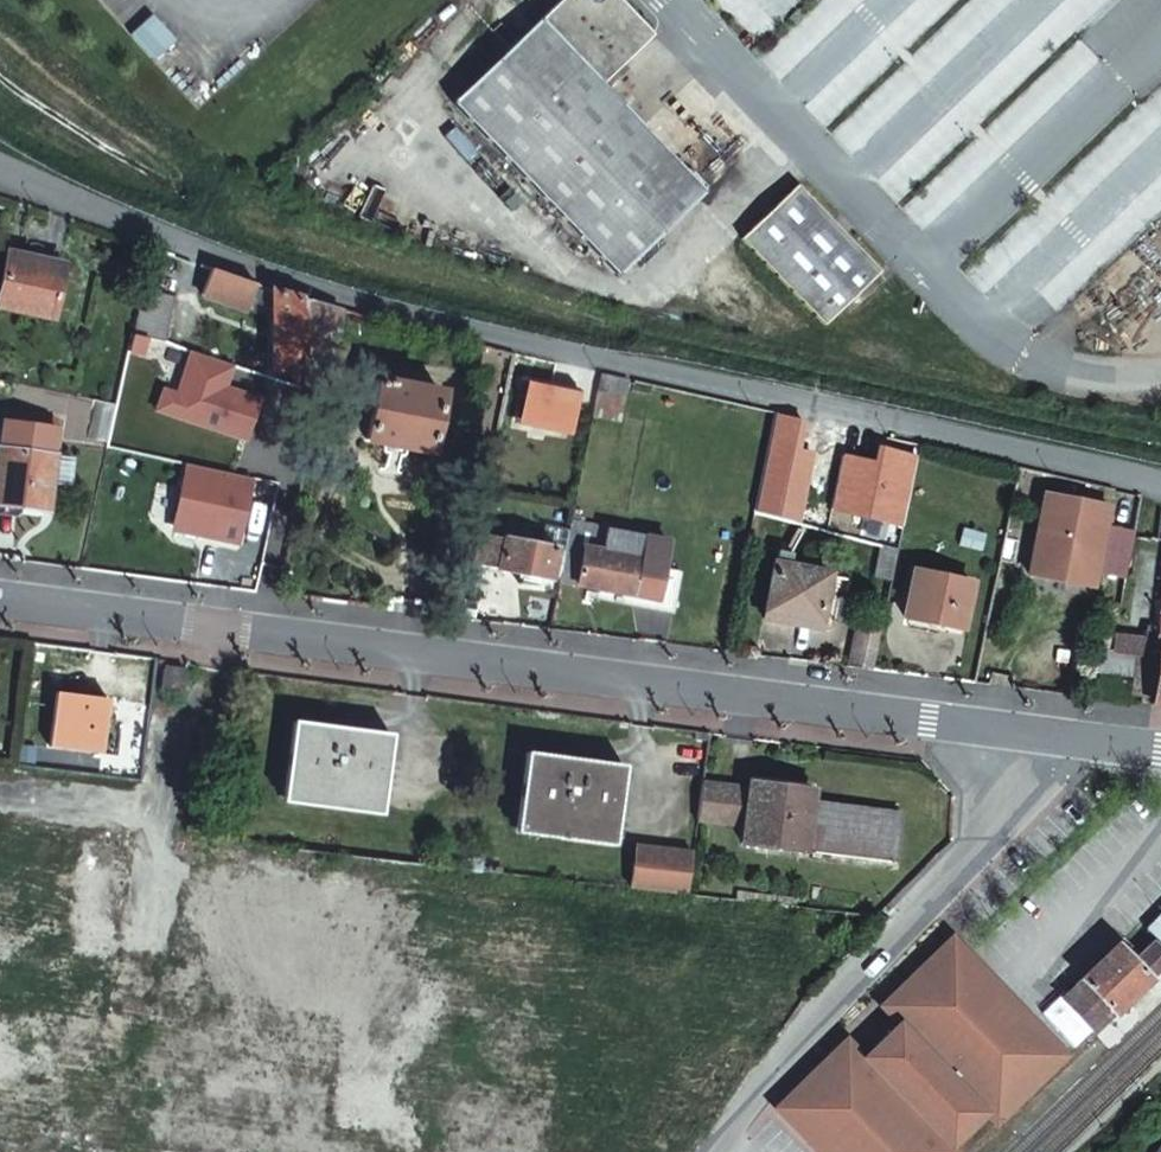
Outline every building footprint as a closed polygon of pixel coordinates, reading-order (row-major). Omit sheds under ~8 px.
[(452,105),(618,277),(703,195),(599,86),(652,36),(617,0),(561,0),(452,105)] [(797,188),(742,240),(824,326),(878,273),(797,188)] [(29,248),(26,262),(62,270),(66,256),(29,248)] [(26,262),(7,258),(0,291),(0,309),(12,311),(10,320),(38,326),(40,317),(89,327),(100,277),(62,270),(26,262)] [(253,285),(211,270),(202,294),(244,309),(253,285)] [(143,290),(133,336),(165,344),(175,297),(143,290)] [(304,370),(303,300),(273,292),(275,371),(304,370)] [(341,310),(303,300),(304,370),(327,370),(326,334),(338,335),(341,310)] [(232,365),(191,352),(176,395),(179,396),(173,416),(246,440),(260,399),(235,390),(232,397),(223,394),(232,365)] [(628,382),(600,375),(597,391),(625,397),(628,382)] [(442,394),(378,382),(367,440),(430,452),(442,394)] [(529,382),(528,389),(522,419),(569,429),(576,392),(529,382)] [(522,419),(528,389),(519,388),(512,425),(520,427),(522,419)] [(625,397),(597,391),(592,414),(620,420),(625,397)] [(6,422),(1,449),(53,456),(57,430),(6,422)] [(0,449),(0,503),(49,509),(55,457),(53,456),(1,449),(0,449)] [(253,478),(185,464),(172,525),(219,535),(218,540),(238,544),(253,478)] [(1047,495),(1030,575),(1049,579),(1052,562),(1077,567),(1075,578),(1095,583),(1096,575),(1126,581),(1135,535),(1106,528),(1111,509),(1047,495)] [(492,507),(482,506),(478,529),(486,531),(492,507)] [(669,542),(571,523),(560,581),(626,594),(624,603),(674,612),(682,572),(664,568),(669,542)] [(476,536),(470,564),(551,579),(556,551),(476,536)] [(891,581),(897,551),(883,548),(876,578),(891,581)] [(777,552),(775,564),(790,567),(792,555),(777,552)] [(1049,579),(1093,589),(1095,583),(1075,578),(1077,567),(1052,562),(1049,579)] [(790,567),(775,564),(765,610),(820,621),(825,596),(831,574),(790,567)] [(972,584),(916,572),(906,617),(963,628),(972,584)] [(838,599),(825,596),(820,621),(833,622),(838,599)] [(1157,632),(1148,630),(1146,642),(1116,637),(1114,656),(1122,658),(1130,654),(1138,656),(1134,693),(1153,696),(1153,705),(1160,706),(1160,605),(1157,632)] [(820,621),(765,610),(763,618),(821,629),(828,628),(831,626),(833,622),(820,621)] [(854,630),(846,667),(871,670),(879,634),(854,630)] [(185,671),(164,667),(160,692),(181,695),(185,671)] [(108,701),(57,693),(54,717),(37,714),(32,745),(101,754),(108,701)] [(392,735),(293,723),(283,798),(382,811),(392,735)] [(708,744),(710,734),(696,732),(695,741),(708,744)] [(625,767),(527,753),(516,828),(614,842),(625,767)] [(729,822),(734,785),(703,781),(698,817),(729,822)] [(729,822),(746,823),(751,788),(734,785),(729,822)] [(812,802),(813,793),(752,785),(751,788),(746,823),(743,843),(805,851),(812,802)] [(812,802),(805,851),(894,863),(900,814),(812,802)] [(632,888),(687,895),(693,853),(646,847),(643,865),(636,864),(632,888)] [(956,933),(910,976),(917,984),(890,1008),(900,1019),(866,1052),(856,1041),(829,1065),(822,1058),(776,1100),(823,1151),(959,1151),(951,1143),(985,1111),(996,1123),(1069,1055),(956,933)] [(1097,1033),(1132,999),(1160,970),(1160,951),(1153,943),(1133,962),(1118,947),(1064,1000),(1097,1033)]
